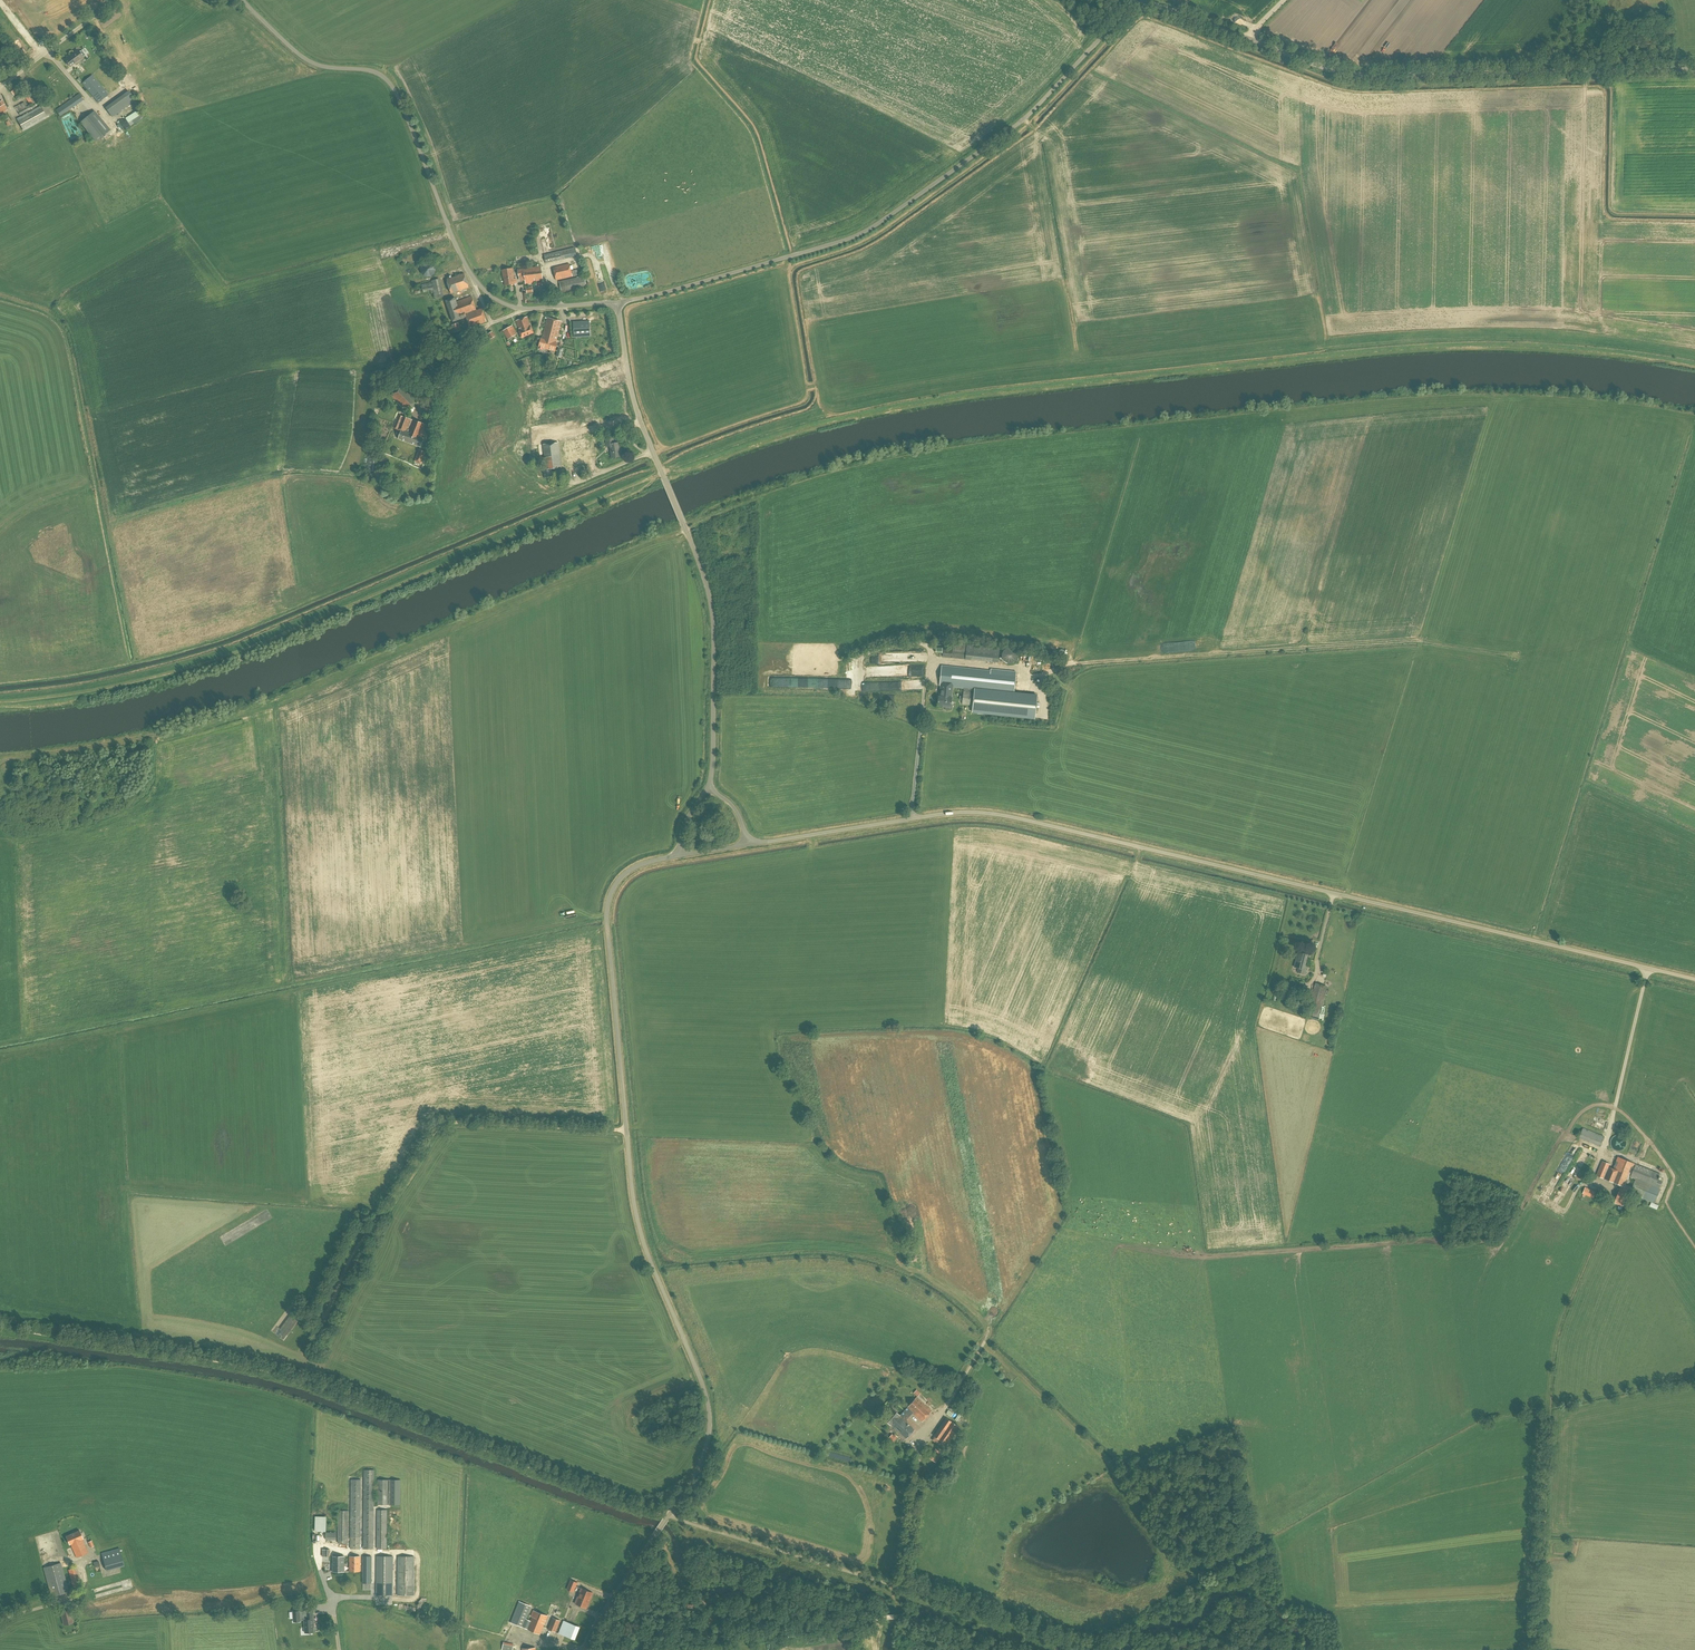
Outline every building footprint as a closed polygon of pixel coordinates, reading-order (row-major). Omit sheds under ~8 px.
[(76,64),(84,58),(77,50),(64,59),(70,67),(75,63),(76,64)] [(98,104),(109,95),(92,75),(82,83),(98,104)] [(14,96),(22,90),(16,82),(8,88),(14,96)] [(37,100),(28,87),(15,97),(18,101),(23,97),(24,99),(25,98),(30,105),(26,107),(24,102),(14,107),(15,110),(16,109),(19,115),(32,109),(32,110),(36,106),(34,103),(37,100)] [(123,95),(105,108),(112,117),(130,104),(135,101),(129,91),(123,95)] [(71,109),(84,100),(79,93),(61,106),(56,109),(60,116),(71,108),(71,109)] [(24,131),(47,118),(40,106),(16,119),(24,131)] [(96,142),(110,130),(94,111),(80,122),(96,142)] [(131,126),(137,123),(136,121),(142,119),(139,111),(127,116),(131,126)] [(546,263),(576,256),(574,248),(544,255),(546,263)] [(423,271),(435,267),(434,262),(422,266),(423,271)] [(574,267),(573,263),(569,264),(569,263),(552,267),(556,280),(584,274),(583,271),(578,272),(577,269),(574,270),(571,271),(570,268),(574,267)] [(543,282),(541,266),(517,269),(518,276),(524,276),(525,284),(536,282),(536,286),(542,286),(542,282),(543,282)] [(426,278),(437,273),(435,267),(423,272),(426,278)] [(601,290),(608,288),(603,267),(596,269),(601,290)] [(514,279),(512,268),(502,270),(503,279),(504,278),(505,285),(513,284),(513,283),(516,283),(516,279),(514,279)] [(451,294),(469,288),(464,273),(446,279),(451,294)] [(562,293),(587,288),(584,276),(559,281),(562,293)] [(444,297),(440,279),(431,281),(431,282),(421,284),(423,292),(431,291),(432,294),(434,294),(435,299),(444,297)] [(476,310),(472,296),(456,301),(455,297),(445,300),(452,322),(466,318),(469,328),(487,322),(482,308),(476,310)] [(530,326),(527,317),(516,320),(519,330),(518,330),(521,337),(533,333),(531,326),(530,326)] [(556,342),(562,321),(547,317),(542,339),(541,338),(539,347),(555,351),(557,343),(556,342)] [(574,338),(604,336),(603,320),(573,321),(574,338)] [(450,334),(461,331),(458,323),(451,325),(452,327),(448,328),(450,334)] [(508,339),(517,334),(512,325),(503,331),(508,339)] [(620,372),(592,381),(594,387),(613,381),(622,378),(620,372)] [(408,412),(418,401),(402,385),(391,395),(408,412)] [(383,408),(384,398),(375,397),(374,407),(383,408)] [(603,404),(607,418),(622,413),(619,404),(620,403),(618,399),(615,400),(615,399),(603,404)] [(589,456),(585,413),(570,415),(571,432),(564,432),(565,449),(573,448),(573,441),(580,441),(581,453),(584,453),(584,457),(589,456)] [(421,447),(424,438),(421,437),(426,425),(398,415),(393,428),(396,429),(396,431),(400,433),(398,439),(421,447)] [(599,454),(596,428),(590,429),(593,455),(599,454)] [(614,443),(614,437),(605,438),(606,447),(610,446),(611,458),(621,456),(620,449),(621,449),(620,442),(614,443)] [(421,464),(426,452),(419,449),(414,461),(421,464)] [(373,471),(375,451),(369,451),(367,471),(373,471)] [(952,650),(943,649),(942,657),(998,663),(999,648),(966,644),(966,646),(953,644),(952,650)] [(1008,663),(1012,663),(1015,661),(1017,657),(1017,653),(1015,650),(1011,648),(1007,648),(1003,650),(1001,654),(1002,658),(1004,662),(1008,663)] [(951,708),(952,697),(953,687),(964,688),(962,704),(973,705),(972,713),(1034,720),(1037,696),(1013,693),(1016,671),(991,669),(991,671),(942,665),(939,686),(941,686),(940,696),(938,696),(937,705),(942,706),(942,707),(945,707),(945,709),(950,710),(951,708)] [(868,676),(887,675),(887,666),(868,667),(868,676)] [(1305,974),(1307,966),(1305,966),(1308,955),(1298,952),(1294,967),(1299,968),(1297,972),(1305,974)] [(1319,1017),(1327,986),(1315,983),(1307,1014),(1319,1017)] [(1579,1138),(1601,1146),(1605,1136),(1583,1128),(1579,1138)] [(1626,1142),(1626,1141),(1625,1139),(1625,1137),(1624,1136),(1622,1135),(1621,1134),(1619,1134),(1617,1134),(1615,1134),(1614,1135),(1613,1136),(1612,1137),(1611,1138),(1610,1140),(1610,1141),(1610,1142),(1610,1144),(1610,1145),(1611,1147),(1612,1148),(1613,1149),(1615,1150),(1617,1150),(1618,1150),(1621,1150),(1622,1149),(1624,1148),(1625,1147),(1625,1145),(1626,1144),(1626,1142)] [(1636,1164),(1618,1157),(1613,1168),(1609,1167),(1610,1164),(1602,1161),(1596,1176),(1620,1185),(1619,1187),(1620,1187),(1619,1191),(1616,1199),(1625,1202),(1628,1195),(1631,1187),(1626,1184),(1629,1177),(1630,1177),(1635,1179),(1630,1193),(1655,1203),(1660,1191),(1660,1189),(1662,1181),(1658,1179),(1660,1174),(1636,1164)] [(1593,1198),(1596,1192),(1585,1188),(1582,1194),(1593,1198)] [(283,1340),(298,1320),(292,1316),(278,1335),(283,1340)] [(932,1411),(925,1404),(917,1396),(907,1408),(906,1408),(900,1415),(893,1408),(883,1418),(891,1426),(891,1425),(906,1439),(915,1430),(905,1421),(912,1413),(922,1422),(932,1411)] [(947,1450),(949,1446),(947,1445),(960,1427),(945,1417),(933,1435),(934,1436),(932,1440),(944,1448),(947,1450)] [(898,1435),(896,1437),(894,1434),(891,1437),(896,1442),(901,1438),(898,1435)] [(364,1470),(363,1549),(374,1549),(374,1490),(377,1490),(377,1505),(399,1505),(399,1480),(389,1480),(377,1479),(377,1487),(374,1487),(374,1470),(364,1470)] [(361,1549),(361,1479),(351,1479),(350,1549),(361,1549)] [(84,1513),(86,1518),(99,1514),(97,1509),(84,1513)] [(348,1543),(348,1511),(338,1510),(338,1543),(348,1543)] [(387,1549),(387,1510),(377,1510),(376,1549),(387,1549)] [(326,1531),(326,1530),(326,1517),(315,1516),(315,1531),(326,1531)] [(88,1552),(82,1539),(83,1539),(79,1530),(66,1536),(70,1545),(71,1544),(76,1557),(88,1552)] [(106,1571),(124,1566),(119,1548),(101,1553),(106,1571)] [(345,1571),(345,1556),(333,1556),(332,1571),(345,1571)] [(360,1572),(360,1556),(349,1556),(349,1571),(360,1572)] [(362,1583),(371,1583),(372,1556),(363,1556),(362,1583)] [(393,1595),(393,1556),(376,1556),(376,1595),(393,1595)] [(397,1595),(414,1595),(414,1556),(397,1556),(397,1595)] [(51,1597),(69,1592),(61,1563),(43,1568),(51,1597)] [(73,1588),(80,1586),(75,1568),(68,1570),(73,1588)] [(573,1592),(577,1582),(571,1580),(566,1589),(573,1592)] [(586,1608),(593,1593),(581,1588),(575,1603),(586,1608)] [(530,1620),(526,1619),(532,1606),(519,1601),(510,1622),(540,1634),(546,1620),(546,1621),(548,1616),(533,1610),(531,1616),(532,1616),(530,1620)] [(64,1625),(73,1622),(70,1610),(60,1612),(64,1625)] [(314,1627),(313,1610),(303,1611),(300,1611),(300,1610),(292,1611),(293,1622),(301,1622),(301,1620),(304,1620),(305,1633),(314,1632),(314,1627)] [(563,1621),(552,1617),(548,1629),(555,1632),(558,1633),(575,1640),(580,1627),(563,1620),(563,1621)] [(514,1644),(503,1642),(502,1649),(503,1649),(513,1649),(514,1644)]
